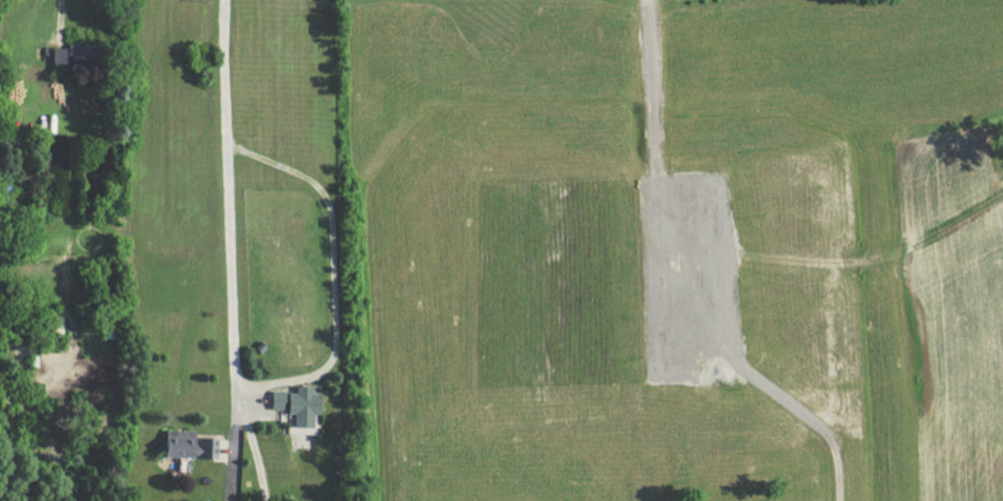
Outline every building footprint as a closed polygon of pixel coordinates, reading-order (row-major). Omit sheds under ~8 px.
[(53,47),(53,66),(92,66),(92,55),(97,55),(97,47),(53,47)] [(294,427),(314,427),(314,413),(322,413),(322,393),(313,393),(313,386),(296,385),(296,390),(270,390),(270,411),(295,411),(294,427)] [(215,433),(166,432),(166,456),(215,457),(215,433)]
